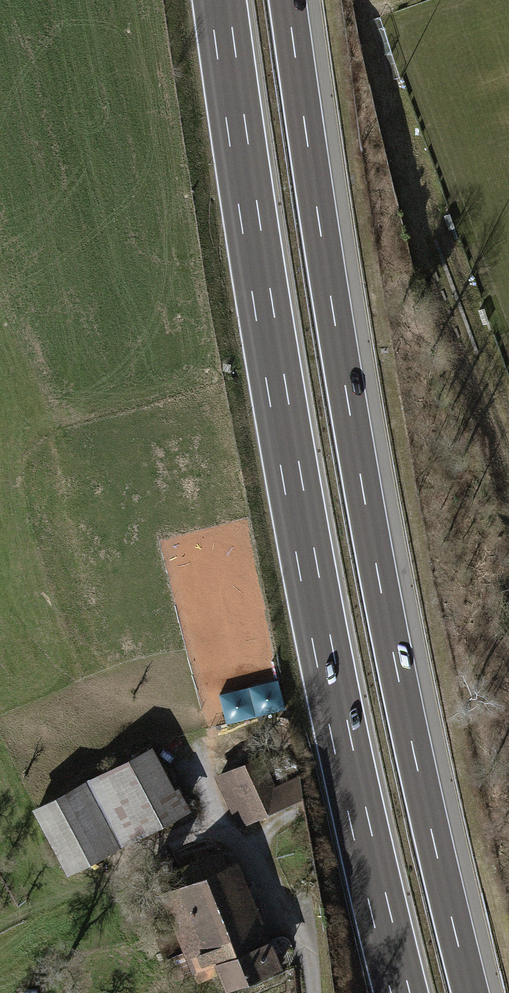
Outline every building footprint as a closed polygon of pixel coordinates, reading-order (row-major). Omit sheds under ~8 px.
[(152,752),(29,817),(67,888),(189,823),(152,752)] [(251,765),(216,779),(240,838),(299,813),(286,783),(262,792),(251,765)] [(163,895),(200,992),(239,992),(273,980),(231,869),(163,895)]
